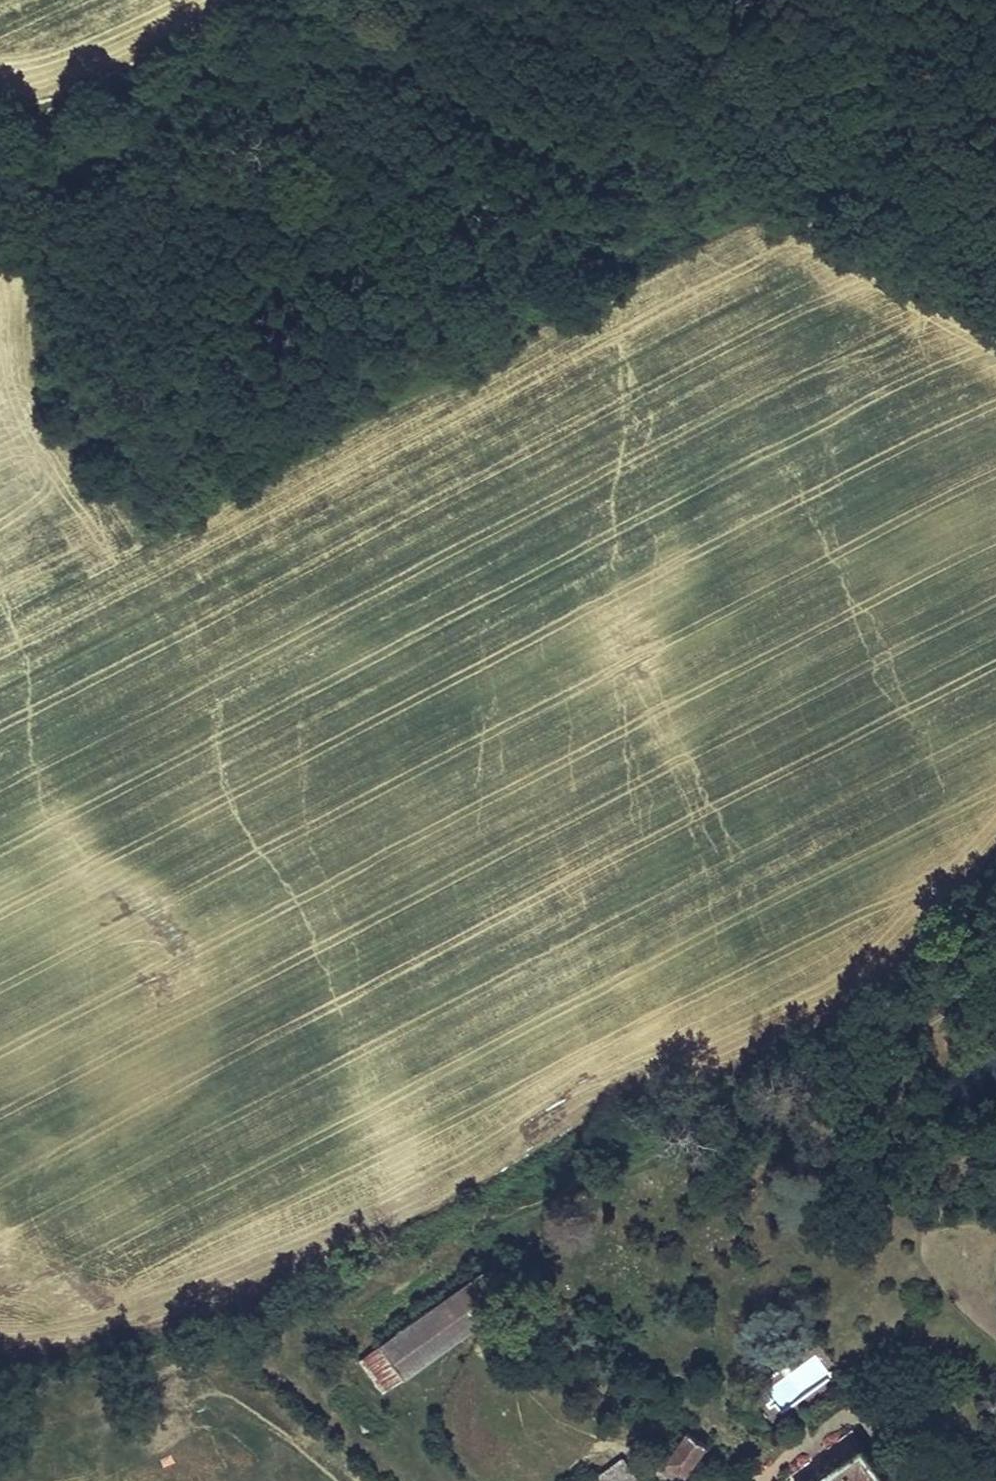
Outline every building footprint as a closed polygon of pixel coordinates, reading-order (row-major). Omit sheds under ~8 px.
[(484,1270),(360,1360),(385,1392),(509,1301),(484,1270)] [(686,1430),(665,1473),(668,1475),(666,1480),(688,1480),(693,1480),(708,1447),(686,1430)] [(812,1480),(892,1480),(862,1443),(812,1480)] [(594,1480),(630,1480),(636,1476),(624,1459),(594,1480)]
